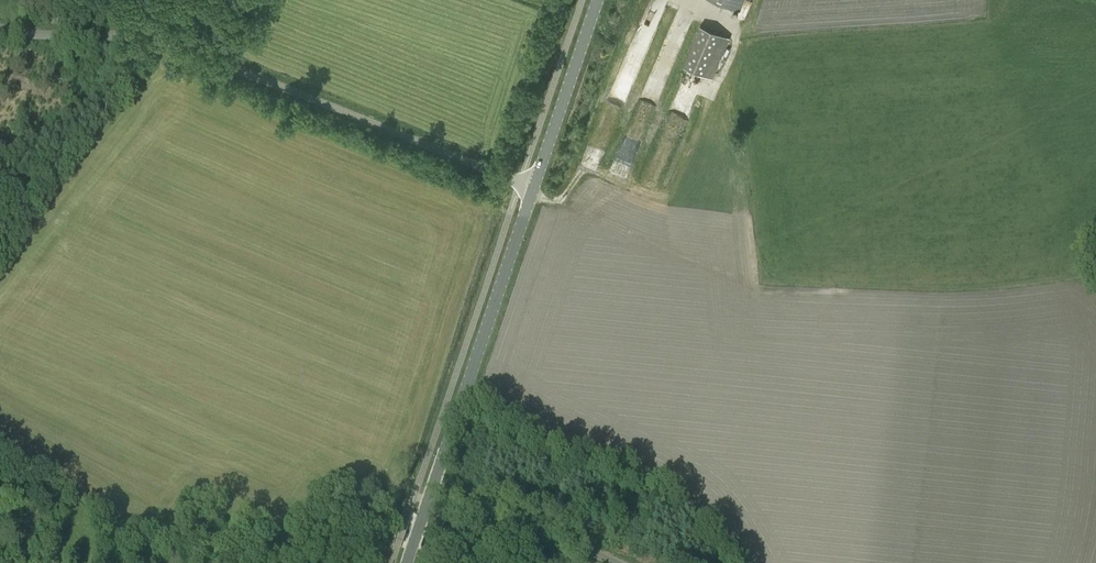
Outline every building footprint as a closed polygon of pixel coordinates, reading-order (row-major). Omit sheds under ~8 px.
[(739,9),(740,9),(744,0),(719,0),(739,9)] [(700,25),(683,65),(712,77),(729,37),(700,25)]
